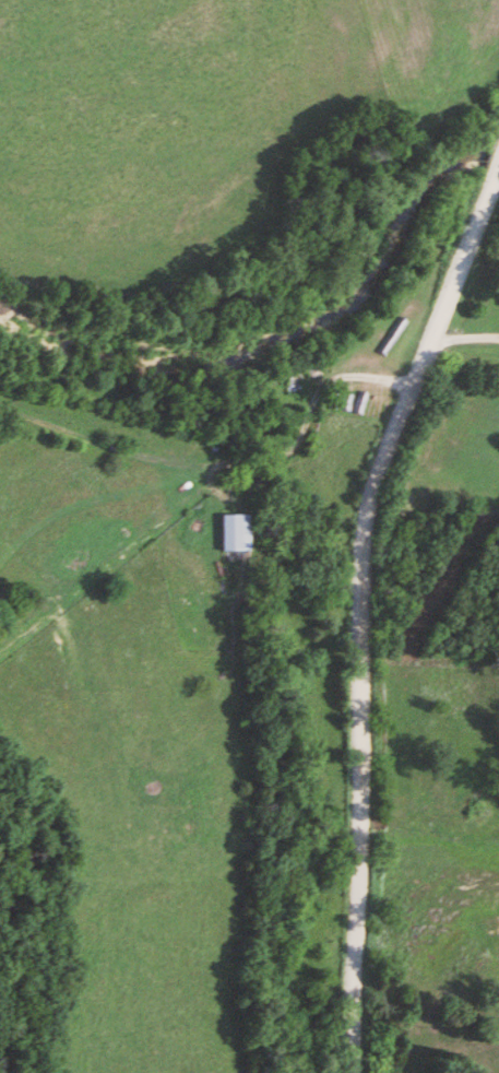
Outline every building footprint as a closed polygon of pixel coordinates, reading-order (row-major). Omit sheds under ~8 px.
[(252,551),(252,514),(222,514),(222,551),(252,551)]
